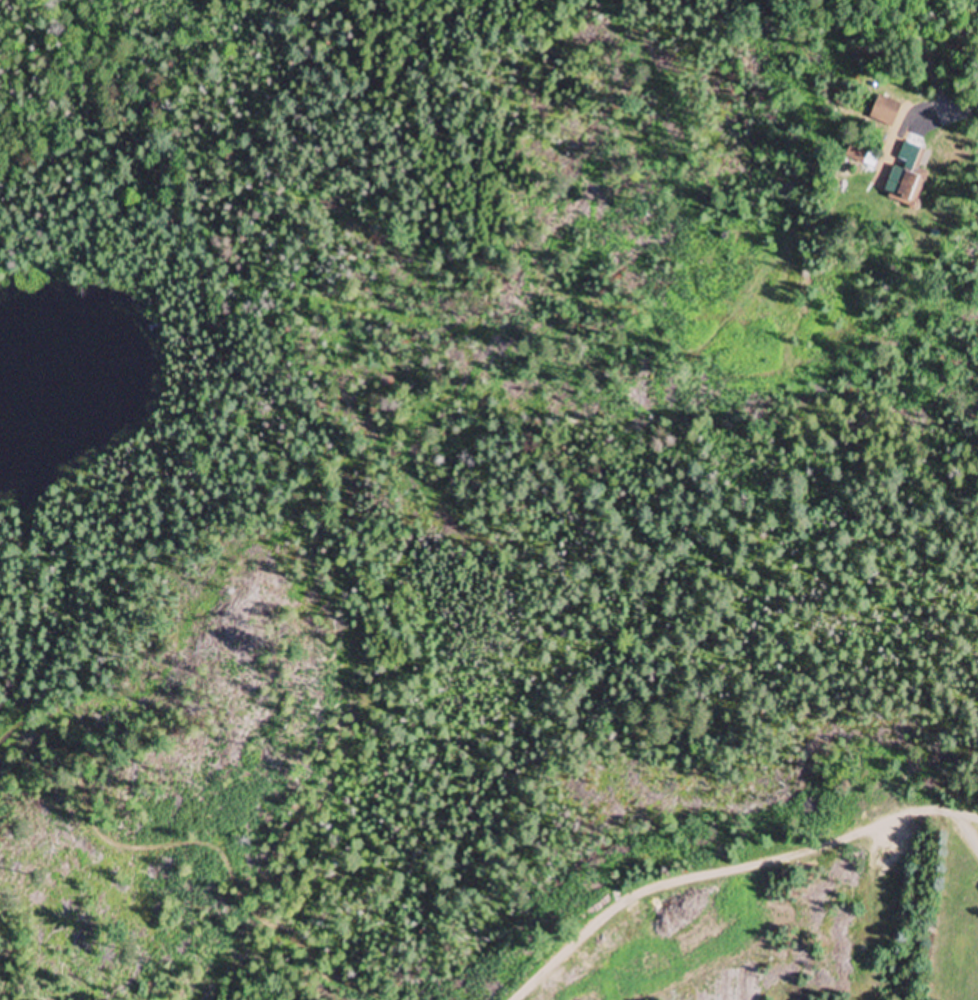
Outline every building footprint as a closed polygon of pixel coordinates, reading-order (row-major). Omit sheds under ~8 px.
[(900,104),(878,96),(869,118),(891,127),(900,104)] [(893,165),(885,191),(889,193),(887,200),(915,209),(928,172),(917,169),(924,149),(904,142),(898,160),(902,161),(900,167),(893,165)] [(845,156),(871,168),(878,155),(851,143),(845,156)]
